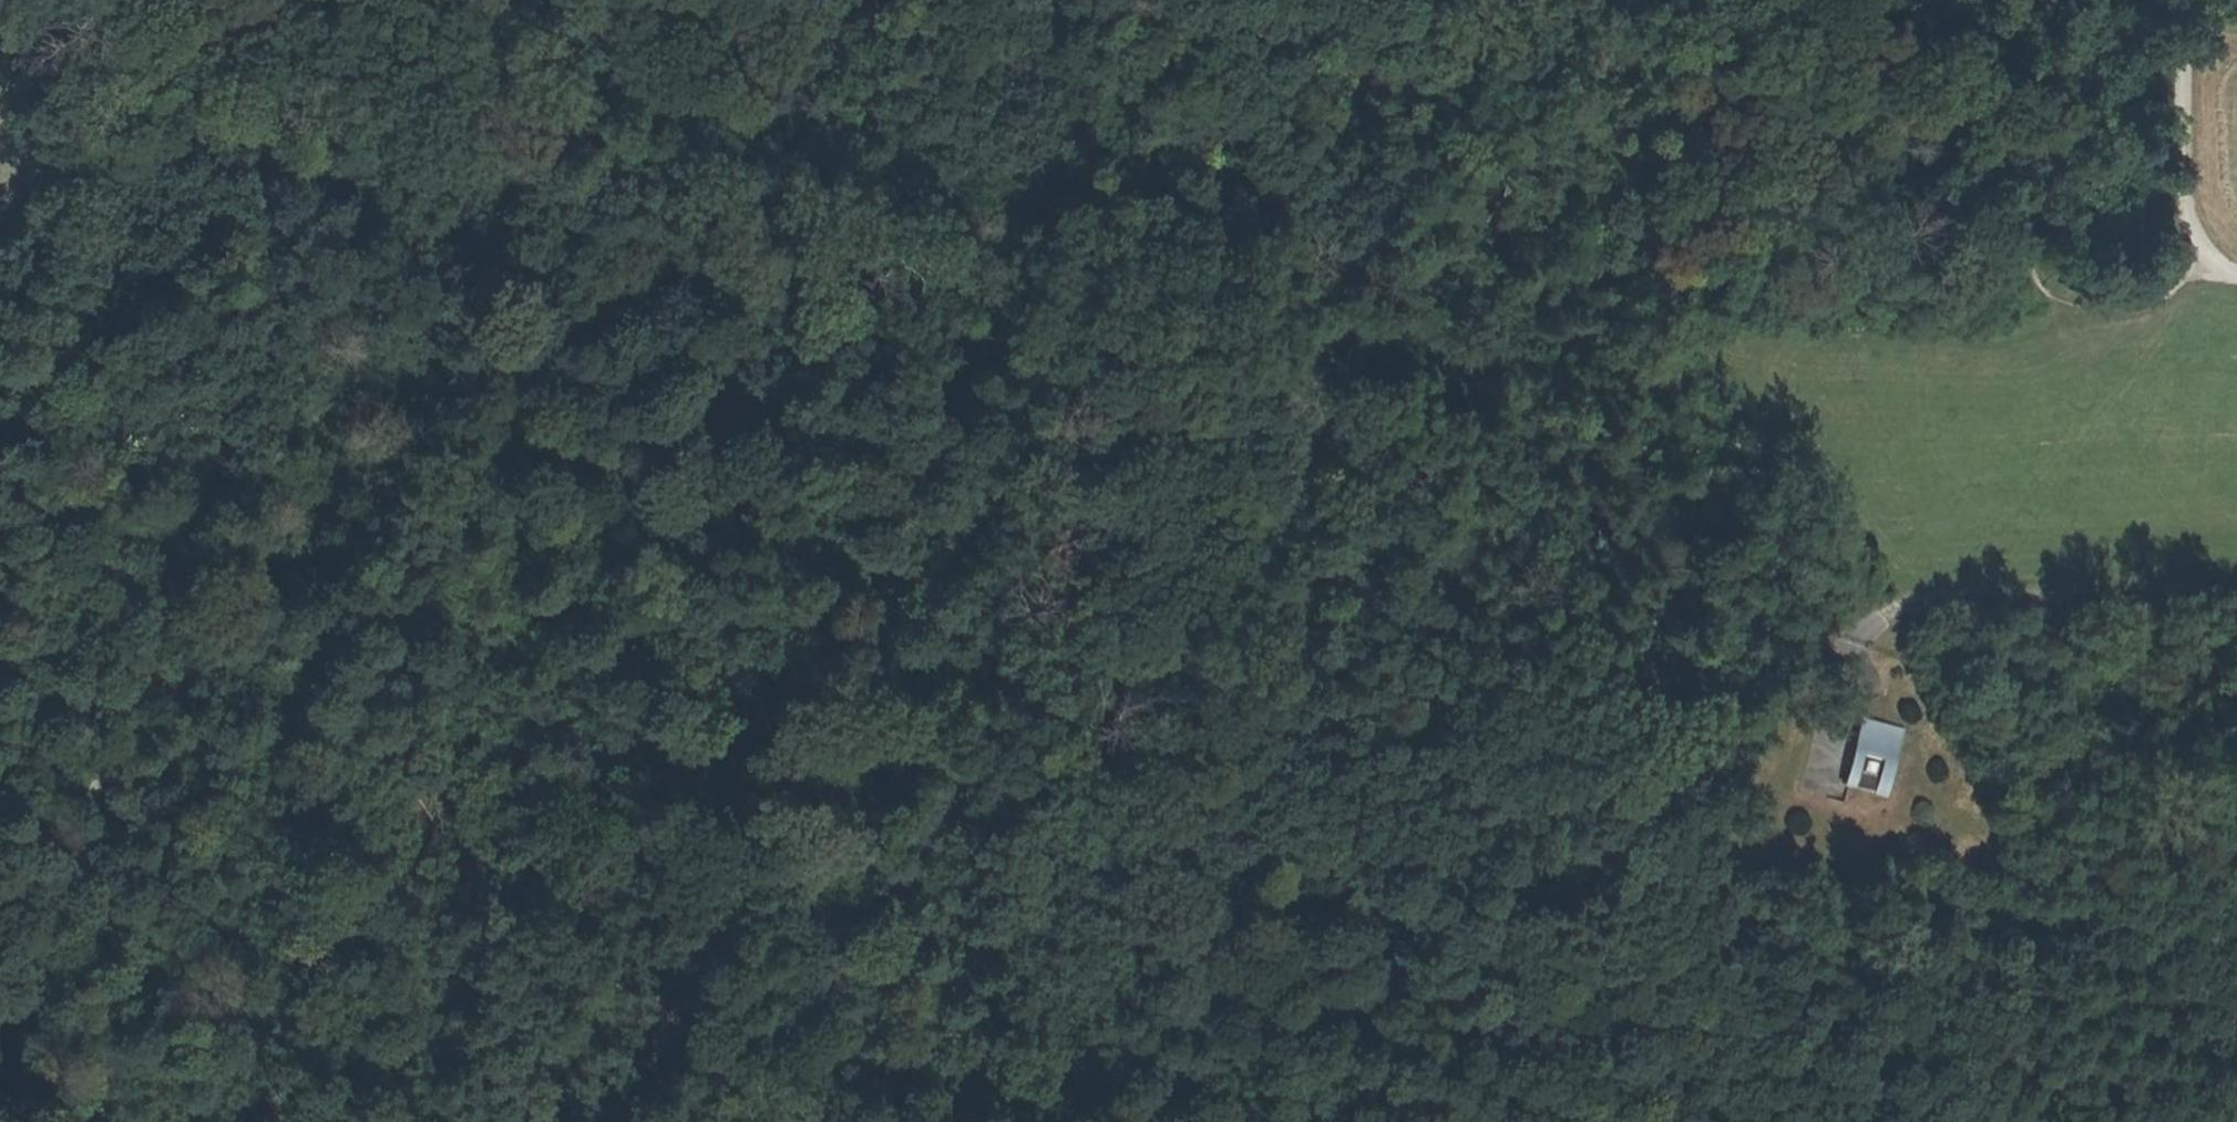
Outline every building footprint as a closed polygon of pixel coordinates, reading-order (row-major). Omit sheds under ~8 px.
[(1903,734),(1862,723),(1846,788),(1887,798),(1903,734)]
